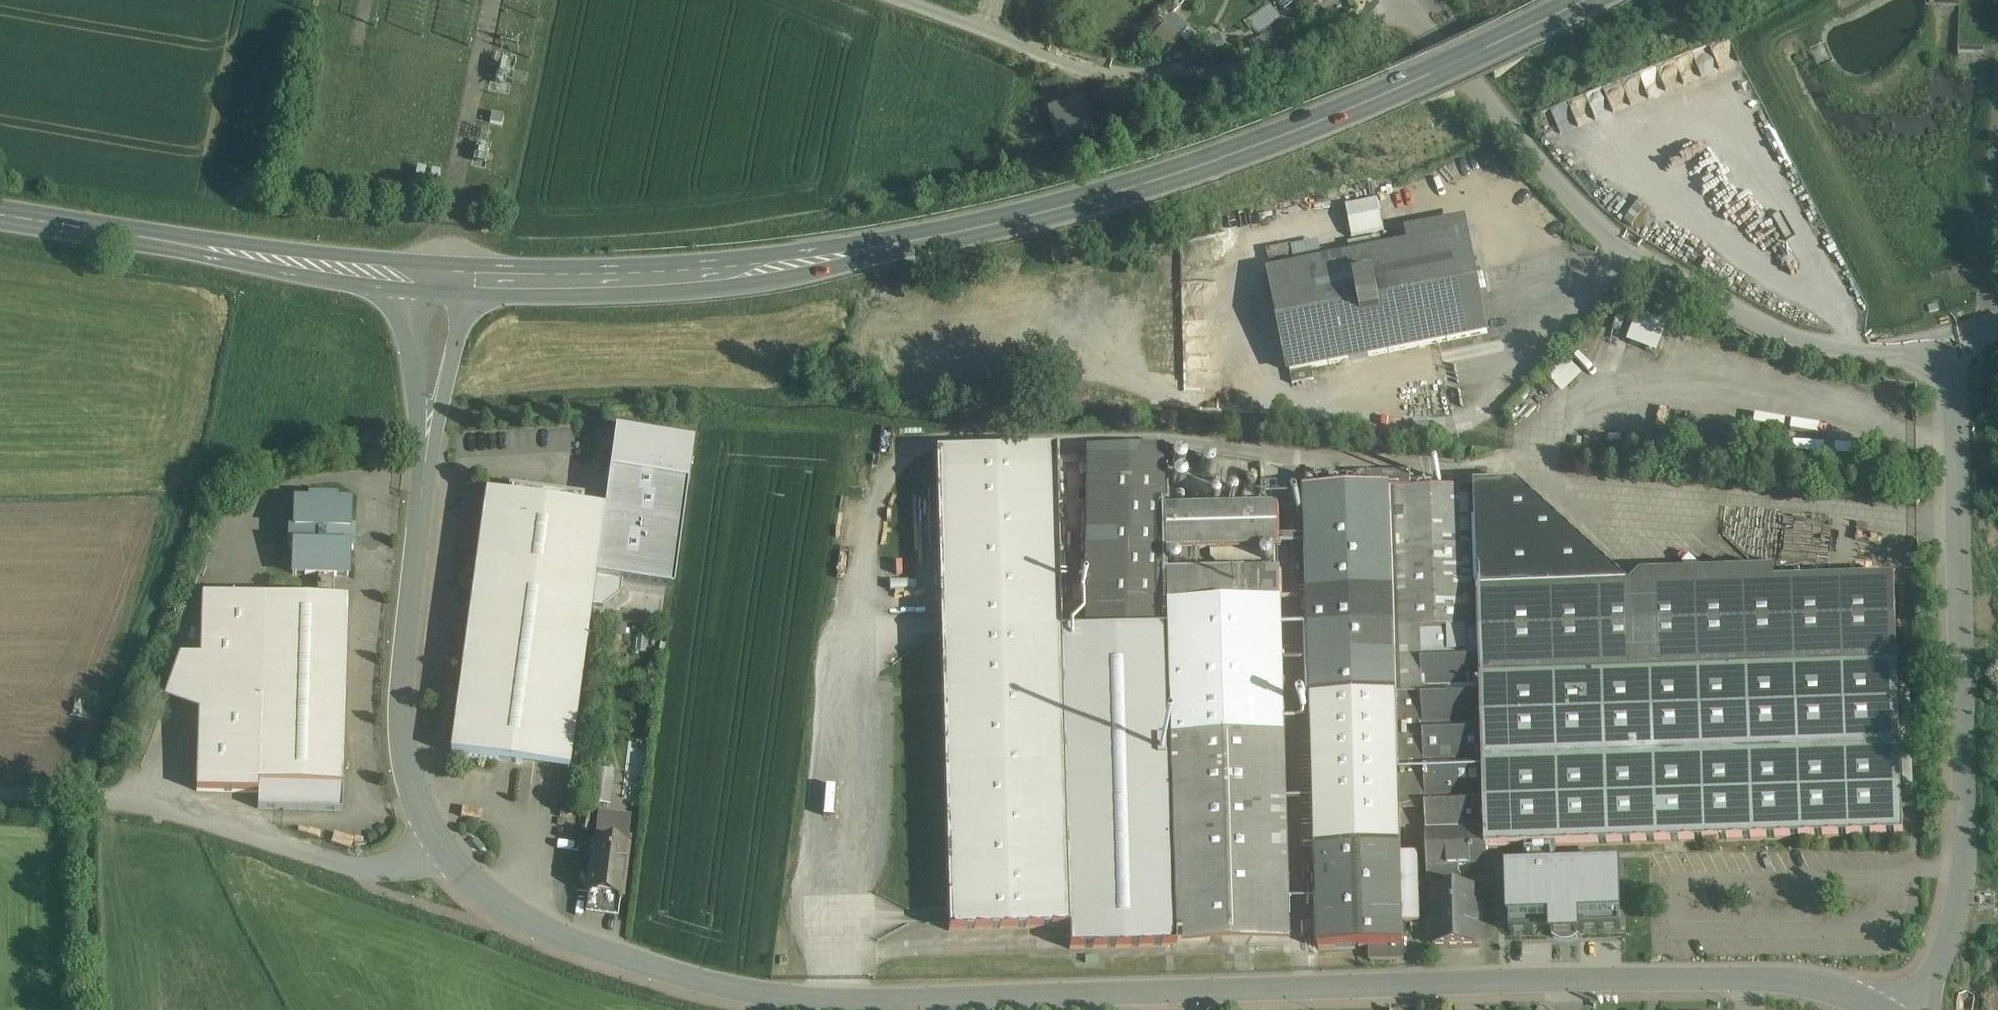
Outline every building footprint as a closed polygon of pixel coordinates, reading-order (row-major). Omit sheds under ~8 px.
[(1181,36),(1164,21),(1149,38),(1166,53),(1181,36)] [(1662,68),(1548,105),(1556,130),(1670,93),(1662,68)] [(1054,140),(1089,128),(1078,95),(1043,106),(1054,140)] [(504,117),(492,114),(490,124),(502,126),(504,117)] [(1344,202),(1346,234),(1377,232),(1375,200),(1344,202)] [(1407,247),(1467,235),(1464,219),(1404,231),(1407,247)] [(1388,250),(1271,273),(1290,373),(1312,368),(1487,334),(1467,235),(1407,247),(1404,247),(1388,250)] [(1402,238),(1387,241),(1388,250),(1404,247),(1402,238)] [(1288,251),(1267,255),(1268,260),(1289,255),(1288,251)] [(1289,255),(1268,260),(1270,270),(1291,266),(1289,255)] [(1484,274),(1476,276),(1479,293),(1488,291),(1484,274)] [(1635,313),(1624,343),(1649,351),(1659,321),(1635,313)] [(1290,373),(1292,384),(1312,381),(1314,380),(1312,368),(1290,373)] [(694,441),(616,430),(609,481),(605,509),(596,576),(592,605),(603,607),(620,593),(622,580),(675,587),(694,441)] [(1163,447),(1085,448),(1086,633),(1166,631),(1166,608),(1165,576),(1166,576),(1165,551),(1164,510),(1163,447)] [(1055,450),(935,453),(949,933),(1069,930),(1062,634),(1055,450)] [(1630,589),(1517,485),(1474,487),(1477,533),(1496,533),(1496,550),(1477,550),(1478,593),(1629,589),(1630,589)] [(1390,490),(1305,492),(1311,698),(1397,695),(1422,694),(1425,786),(1399,787),(1400,810),(1421,809),(1420,803),(1425,803),(1427,867),(1460,866),(1486,865),(1486,850),(1485,832),(1499,832),(1498,805),(1495,805),(1495,796),(1484,796),(1483,765),(1480,679),(1478,593),(1477,550),(1496,550),(1496,533),(1477,533),(1474,487),(1390,490)] [(512,491),(511,496),(486,493),(485,501),(462,672),(451,755),(510,763),(523,764),(570,770),(592,605),(596,576),(605,509),(580,506),(581,500),(584,501),(584,498),(546,493),(509,488),(509,490),(512,491)] [(350,531),(351,504),(336,504),(336,500),(310,499),(310,503),(296,503),(295,529),(291,529),(290,548),(294,549),(294,575),(318,575),(334,576),(349,576),(350,550),(354,551),(354,531),(350,531)] [(1164,510),(1165,551),(1281,548),(1280,507),(1164,510)] [(1166,576),(1165,576),(1166,608),(1282,605),(1281,572),(1166,576)] [(1678,587),(1666,575),(1654,588),(1642,576),(1630,589),(1629,589),(1632,674),(1898,666),(1895,579),(1774,584),(1762,572),(1750,584),(1738,573),(1726,585),(1714,574),(1702,586),(1690,575),(1678,587)] [(334,576),(318,575),(318,599),(333,600),(334,576)] [(1629,589),(1478,593),(1480,679),(1632,674),(1629,589)] [(318,599),(264,598),(202,596),(201,658),(199,713),(197,792),(259,794),(259,786),(343,788),(348,600),(333,600),(318,599)] [(1282,605),(1166,608),(1166,631),(1170,741),(1174,938),(1291,935),(1282,605)] [(1174,938),(1166,631),(1086,633),(1062,634),(1069,930),(1070,951),(1174,949),(1174,938)] [(199,713),(201,658),(180,658),(166,700),(199,713)] [(1898,666),(1632,674),(1480,679),(1483,765),(1900,751),(1898,666)] [(1422,694),(1397,695),(1399,787),(1425,786),(1422,694)] [(1399,787),(1397,695),(1311,698),(1316,850),(1401,847),(1400,810),(1399,787)] [(1900,751),(1483,765),(1484,796),(1495,796),(1495,805),(1498,805),(1499,832),(1485,832),(1486,850),(1529,848),(1554,847),(1903,836),(1900,751)] [(616,769),(596,767),(591,805),(611,808),(616,769)] [(343,788),(259,786),(259,794),(258,810),(284,810),(342,812),(343,788)] [(598,826),(629,830),(630,816),(600,812),(598,826)] [(629,830),(598,826),(596,842),(627,846),(629,830)] [(596,842),(594,842),(588,893),(622,897),(629,846),(627,846),(596,842)] [(1401,847),(1316,850),(1319,950),(1369,948),(1404,947),(1403,923),(1401,853),(1401,847)] [(1554,847),(1529,848),(1530,869),(1509,870),(1511,936),(1554,934),(1554,941),(1585,940),(1585,932),(1626,931),(1623,865),(1554,868),(1554,847)] [(1418,853),(1401,853),(1403,923),(1420,922),(1418,853)] [(1460,866),(1427,867),(1428,884),(1435,884),(1435,888),(1460,888),(1460,883),(1462,883),(1461,876),(1460,876),(1460,866)] [(1435,888),(1432,888),(1433,946),(1477,945),(1476,887),(1460,888),(1435,888)] [(627,914),(628,898),(595,897),(595,913),(627,914)] [(1404,947),(1369,948),(1369,961),(1404,960),(1404,947)]
